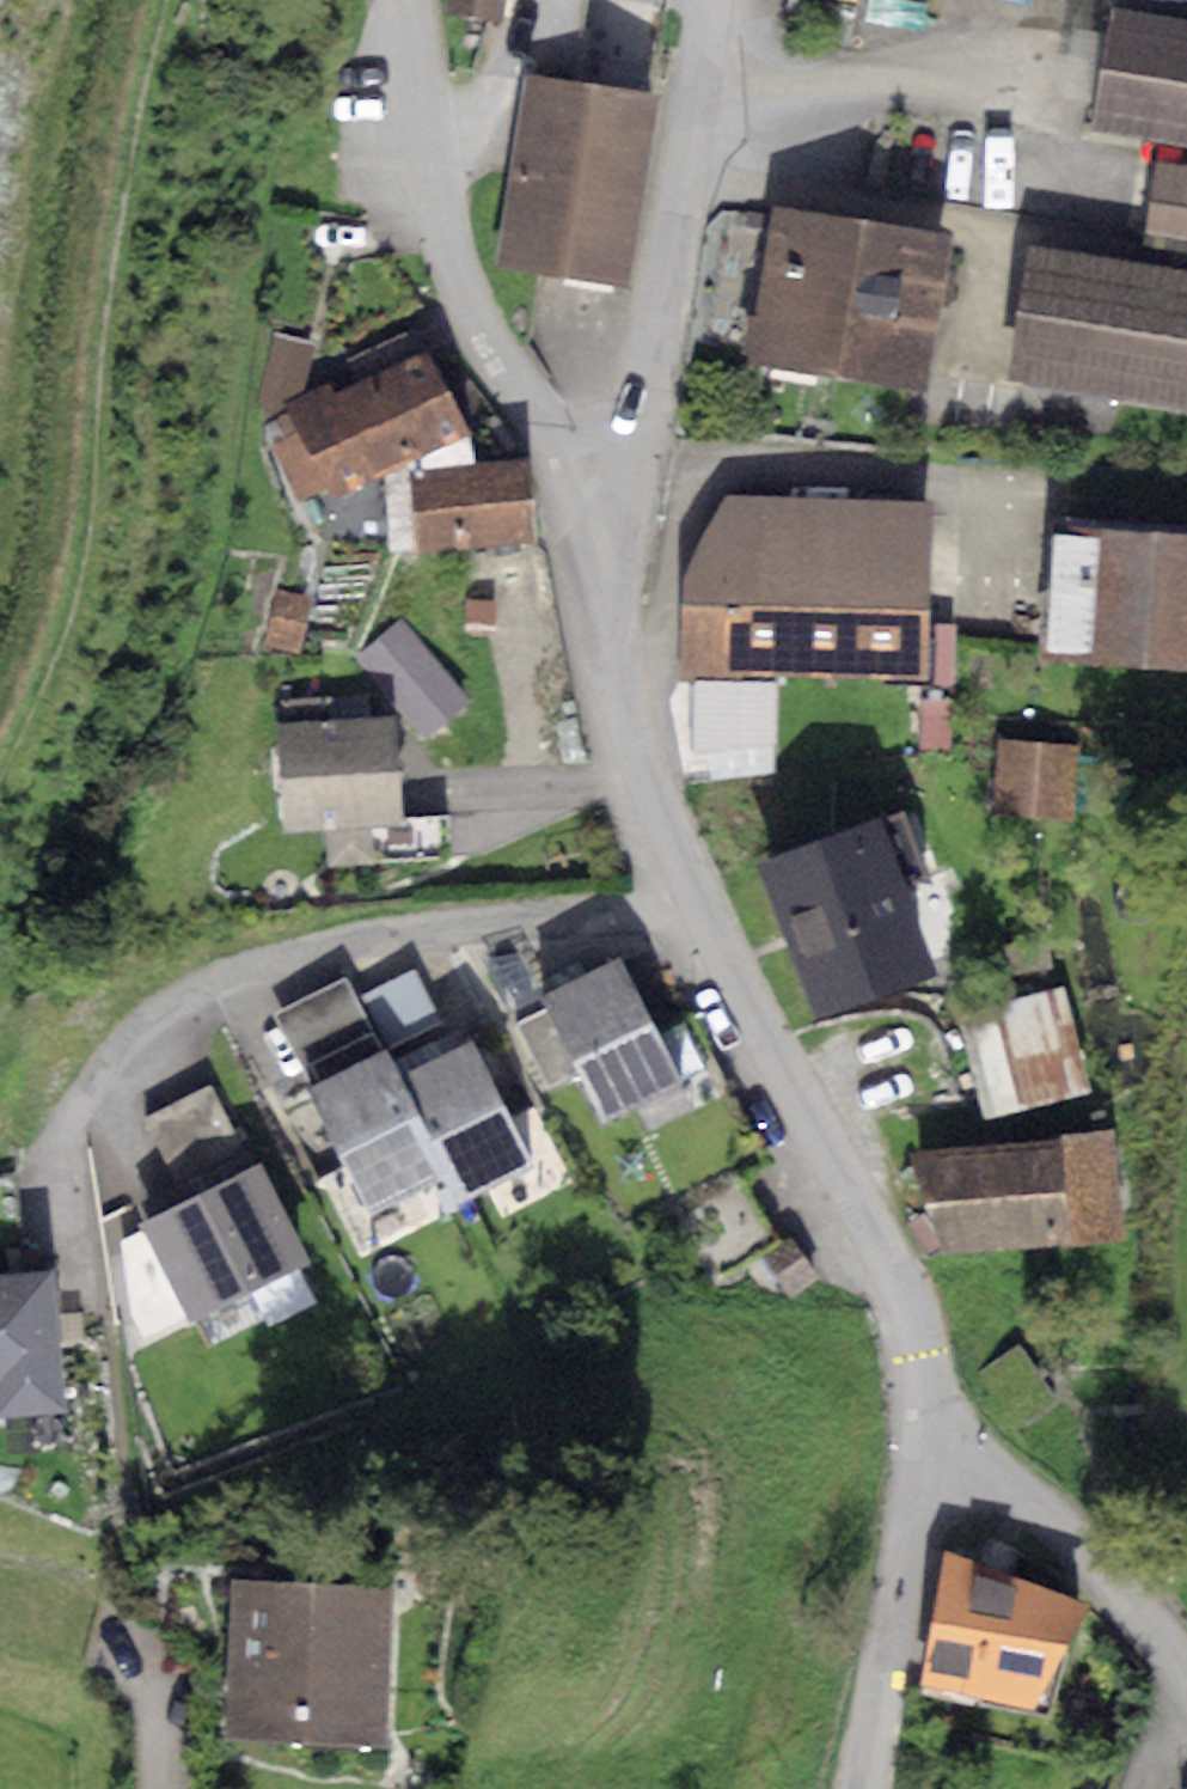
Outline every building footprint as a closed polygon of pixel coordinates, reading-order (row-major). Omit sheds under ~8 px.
[(445,12),(501,20),(504,0),(447,0),(445,12)] [(1110,7),(1088,130),(1186,147),(1186,20),(1110,7)] [(659,95),(526,74),(495,268),(628,289),(659,95)] [(1156,164),(1142,243),(1186,252),(1186,169),(1156,164)] [(955,238),(777,205),(749,358),(927,391),(955,238)] [(1033,246),(1009,380),(1186,412),(1186,274),(1033,246)] [(288,413),(263,425),(300,501),(328,487),(333,499),(469,433),(428,348),(334,393),(329,382),(284,404),(288,413)] [(527,459),(410,470),(417,550),(535,539),(527,459)] [(934,500),(724,496),(682,578),(680,673),(930,679),(934,500)] [(1056,522),(1046,655),(1186,666),(1186,532),(1056,522)] [(279,589),(265,643),(296,651),(310,597),(279,589)] [(493,601),(465,600),(464,622),(492,623),(493,601)] [(403,620),(360,657),(427,737),(470,700),(403,620)] [(776,682),(693,680),(695,753),(777,746),(776,682)] [(331,695),(272,699),(282,831),(325,828),(328,865),(373,862),(370,823),(400,821),(392,714),(332,718),(331,695)] [(1081,748),(998,739),(990,813),(1073,822),(1081,748)] [(905,811),(763,863),(819,1015),(938,972),(906,884),(929,876),(905,811)] [(447,818),(400,821),(370,823),(373,862),(449,856),(447,818)] [(1049,936),(1002,942),(1007,974),(1053,968),(1049,936)] [(618,958),(541,996),(547,1008),(579,1072),(603,1121),(681,1083),(618,958)] [(413,969),(365,994),(390,1042),(439,1017),(413,969)] [(310,1085),(382,1050),(344,976),(273,1012),(310,1085)] [(1069,984),(958,1012),(984,1116),(1095,1088),(1069,984)] [(579,1072),(547,1008),(516,1022),(547,1088),(579,1072)] [(471,1039),(398,1074),(448,1175),(460,1201),(532,1166),(471,1039)] [(448,1175),(398,1074),(386,1048),(382,1050),(310,1085),(307,1087),(369,1213),(448,1175)] [(211,1084),(144,1117),(173,1176),(240,1142),(211,1084)] [(1115,1130),(914,1151),(943,1255),(1122,1236),(1115,1130)] [(260,1164),(145,1220),(193,1319),(309,1263),(260,1164)] [(23,1274),(15,1175),(0,1177),(0,1276),(23,1274)] [(789,1236),(762,1254),(787,1293),(814,1276),(789,1236)] [(62,1410),(50,1271),(23,1274),(0,1276),(0,1416),(62,1410)] [(946,1551),(919,1684),(1033,1708),(1087,1603),(946,1551)] [(393,1587),(235,1578),(227,1734),(385,1743),(393,1587)]
